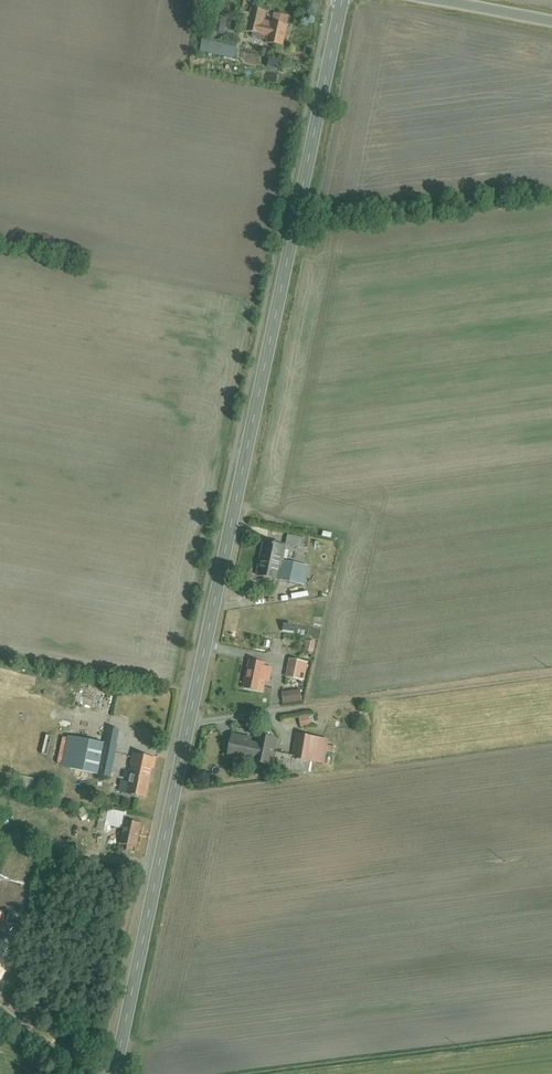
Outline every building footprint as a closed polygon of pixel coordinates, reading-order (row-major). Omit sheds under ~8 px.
[(264,17),(266,10),(252,7),(247,28),(267,33),(265,41),(283,45),(289,22),(264,17)] [(304,538),(288,535),(286,545),(302,549),(304,538)] [(286,545),(263,540),(255,577),(277,582),(278,580),(282,560),(286,545)] [(308,566),(282,560),(278,580),(303,585),(308,566)] [(308,662),(289,659),(286,677),(304,680),(308,662)] [(264,664),(250,661),(244,688),(261,691),(263,679),(271,681),(273,671),(263,669),(264,664)] [(111,776),(120,731),(106,728),(103,743),(68,736),(62,767),(111,776)] [(252,737),(230,732),(226,756),(272,765),(275,752),(277,739),(258,735),(257,742),(251,741),(252,737)] [(329,740),(297,734),(292,755),(292,757),(311,761),(325,764),(329,740)] [(292,755),(275,752),(272,765),(309,773),(311,761),(292,757),(292,755)] [(155,758),(132,753),(124,791),(147,796),(155,758)] [(17,775),(14,790),(30,794),(34,779),(17,775)] [(125,821),(120,845),(136,848),(141,824),(125,821)]
